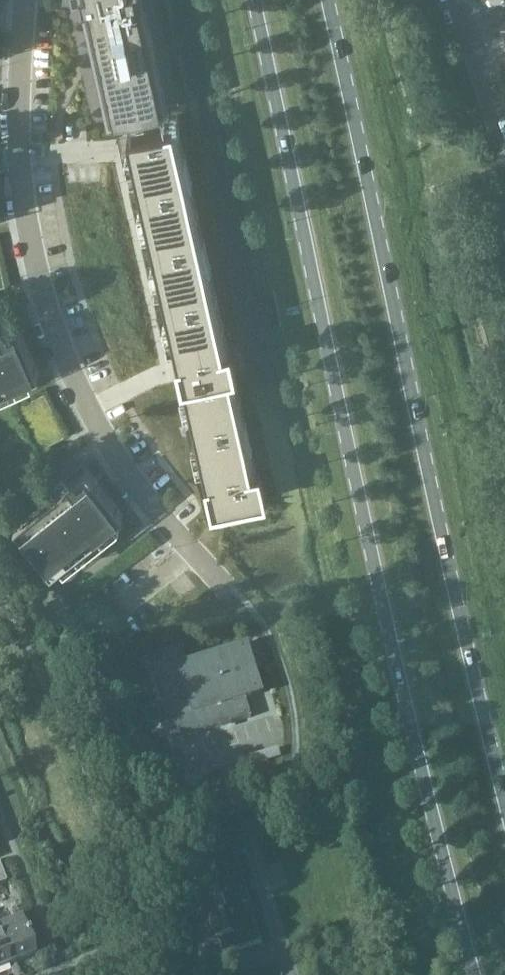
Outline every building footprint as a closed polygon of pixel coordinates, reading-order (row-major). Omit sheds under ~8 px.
[(75,4),(82,3),(108,119),(175,104),(151,0),(74,0),(75,4)] [(172,124),(128,134),(212,510),(265,498),(259,471),(251,473),(228,371),(235,370),(229,347),(223,348),(172,124)] [(31,382),(29,376),(38,372),(16,321),(7,326),(0,311),(0,396),(31,382)] [(57,465),(68,480),(13,523),(50,570),(59,563),(64,568),(118,526),(114,520),(123,513),(86,466),(75,474),(64,460),(57,465)] [(181,646),(146,657),(172,741),(251,717),(245,697),(261,692),(247,646),(187,664),(181,646)] [(283,740),(250,746),(252,755),(285,749),(283,740)] [(0,926),(0,929),(14,964),(35,956),(20,919),(0,926)] [(14,964),(0,929),(0,969),(14,964)]
